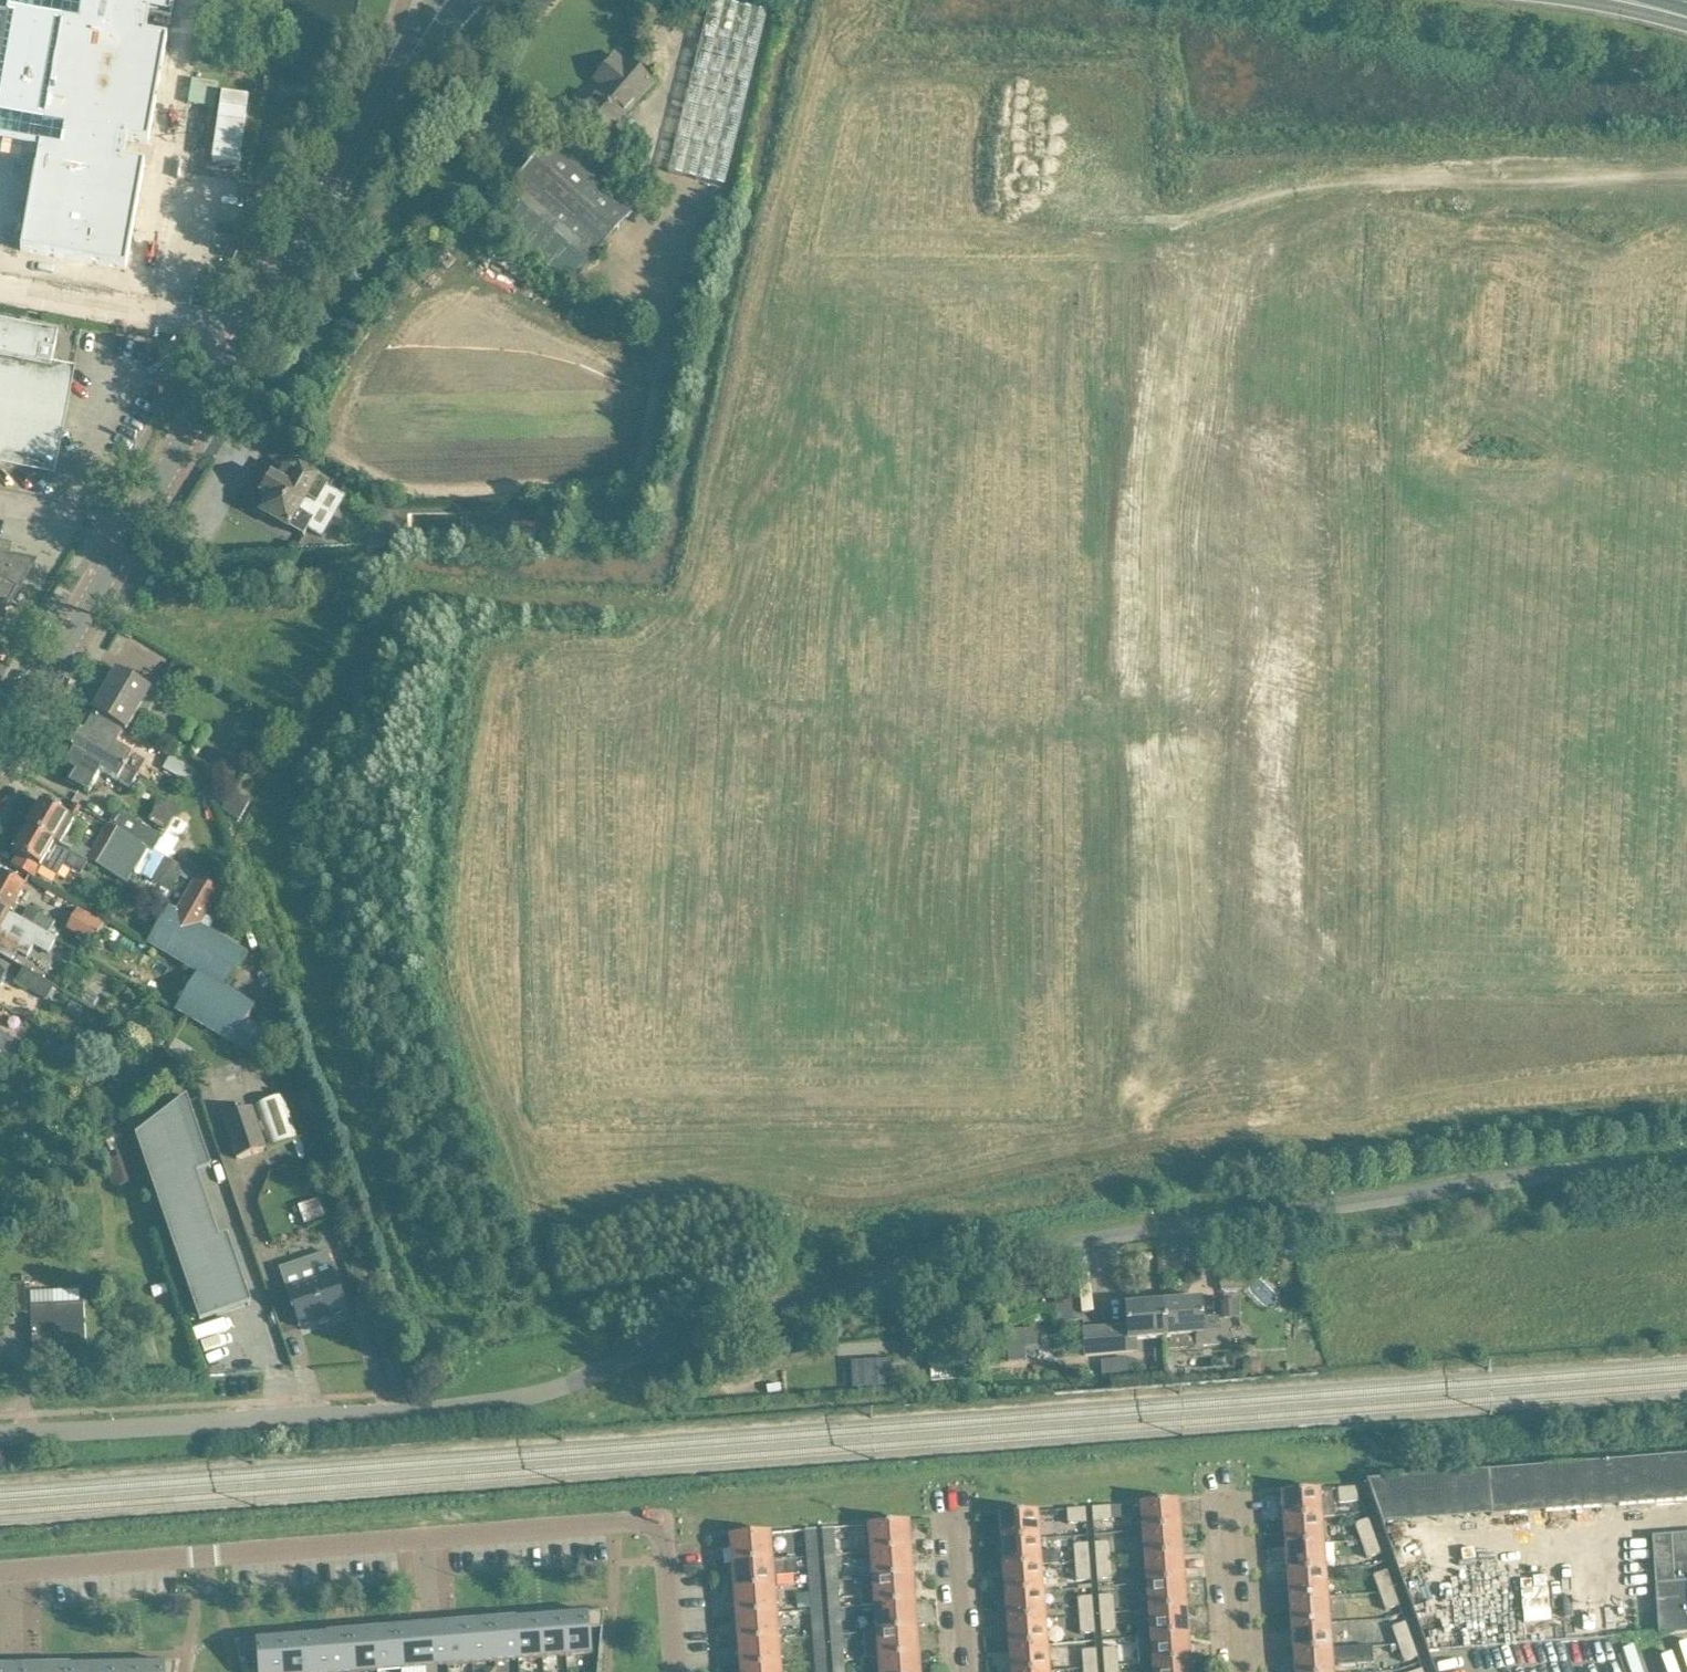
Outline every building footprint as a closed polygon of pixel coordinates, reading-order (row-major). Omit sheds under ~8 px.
[(2,147),(0,157),(22,161),(23,151),(38,154),(21,252),(126,270),(145,165),(124,161),(127,141),(148,145),(167,40),(146,36),(150,16),(171,20),(174,0),(0,0),(0,147),(2,147)] [(765,13),(715,0),(709,0),(667,170),(723,182),(765,13)] [(609,133),(652,84),(626,60),(623,64),(616,58),(596,81),(602,87),(582,109),(609,133)] [(643,204),(562,132),(509,192),(589,263),(643,204)] [(75,369),(52,364),(58,334),(0,322),(0,465),(55,476),(75,369)] [(271,477),(261,494),(269,499),(261,513),(305,539),(309,532),(323,540),(346,499),(341,496),(328,489),(330,486),(300,469),(296,477),(282,469),(275,479),(271,477)] [(534,531),(522,531),(522,542),(534,542),(534,531)] [(7,618),(7,617),(4,615),(33,565),(10,560),(13,545),(0,542),(0,614),(7,618)] [(183,672),(172,666),(163,680),(174,687),(183,672)] [(117,670),(92,712),(127,733),(138,714),(147,718),(160,696),(151,691),(152,690),(117,670)] [(82,731),(77,740),(139,775),(146,764),(133,756),(116,747),(123,735),(91,716),(89,718),(86,719),(81,727),(82,731)] [(67,752),(63,759),(64,764),(63,765),(72,770),(66,782),(89,795),(96,783),(102,773),(130,790),(139,775),(77,740),(71,751),(67,752)] [(199,773),(179,763),(170,758),(163,770),(191,786),(193,784),(199,788),(204,777),(199,773)] [(253,803),(235,793),(225,811),(243,822),(253,803)] [(68,817),(41,801),(27,827),(89,864),(90,863),(127,885),(138,867),(173,889),(183,874),(152,856),(154,853),(109,826),(108,826),(93,852),(67,838),(75,822),(70,819),(70,818),(68,817)] [(118,812),(109,826),(154,853),(163,838),(118,812)] [(89,864),(27,827),(12,851),(18,855),(12,866),(35,880),(42,869),(59,879),(65,867),(82,877),(89,864)] [(197,877),(189,872),(185,870),(183,874),(195,881),(177,911),(169,906),(146,945),(195,974),(226,992),(227,989),(249,954),(203,926),(222,892),(197,877)] [(1,873),(0,874),(0,908),(12,915),(27,888),(1,873)] [(12,915),(0,908),(0,955),(12,962),(18,952),(27,957),(34,944),(50,953),(57,941),(33,926),(22,920),(12,915)] [(29,908),(22,920),(33,926),(40,914),(29,908)] [(78,909),(66,930),(93,946),(105,925),(78,909)] [(24,969),(16,983),(47,1002),(55,987),(24,969)] [(257,1006),(227,989),(226,992),(195,974),(175,1011),(257,1058),(271,1035),(248,1021),(257,1006)] [(73,1003),(67,1013),(75,1017),(81,1007),(73,1003)] [(2,1053),(13,1060),(21,1046),(0,1033),(0,1052),(2,1053)] [(256,1106),(270,1147),(300,1137),(286,1096),(256,1106)] [(137,1136),(201,1322),(252,1305),(229,1236),(220,1239),(198,1174),(213,1169),(188,1098),(137,1136)] [(224,1118),(237,1159),(267,1149),(253,1108),(224,1118)] [(69,1214),(67,1202),(56,1204),(58,1216),(69,1214)] [(1226,1272),(1247,1270),(1246,1251),(1225,1252),(1226,1272)] [(1309,1267),(1291,1271),(1294,1286),(1311,1282),(1309,1267)] [(335,1276),(287,1292),(299,1327),(314,1322),(316,1326),(333,1320),(332,1316),(347,1311),(335,1276)] [(10,1278),(11,1284),(13,1316),(27,1315),(26,1284),(31,1284),(30,1277),(10,1278)] [(33,1346),(86,1344),(84,1304),(80,1305),(80,1291),(31,1293),(32,1307),(31,1307),(33,1346)] [(1220,1347),(1218,1319),(1202,1320),(1201,1299),(1163,1302),(1166,1340),(1196,1338),(1197,1349),(1220,1347)] [(1166,1340),(1163,1302),(1126,1305),(1127,1326),(1082,1330),(1084,1358),(1138,1354),(1137,1341),(1166,1340)] [(1245,1359),(1246,1372),(1261,1370),(1260,1358),(1245,1359)] [(891,1360),(851,1362),(852,1388),(892,1386),(891,1360)] [(1489,1471),(1367,1482),(1382,1526),(1493,1516),(1686,1500),(1686,1455),(1489,1471)] [(1319,1491),(1282,1494),(1284,1522),(1321,1520),(1321,1518),(1334,1517),(1332,1490),(1319,1491)] [(1180,1529),(1178,1502),(1141,1505),(1143,1532),(1180,1529)] [(1112,1521),(1111,1507),(1092,1508),(1093,1523),(1112,1521)] [(1087,1523),(1086,1509),(1067,1510),(1068,1525),(1087,1523)] [(1039,1540),(1037,1513),(1000,1515),(1002,1543),(1039,1540)] [(1323,1546),(1321,1520),(1284,1522),(1286,1548),(1323,1546)] [(1375,1537),(1369,1520),(1354,1525),(1361,1542),(1375,1537)] [(911,1549),(909,1523),(869,1526),(871,1552),(911,1549)] [(1513,1529),(1516,1542),(1536,1537),(1533,1524),(1513,1529)] [(836,1555),(834,1529),(822,1530),(824,1556),(836,1555)] [(1182,1556),(1180,1529),(1143,1532),(1145,1559),(1182,1556)] [(819,1556),(817,1530),(805,1531),(807,1557),(819,1556)] [(773,1560),(771,1534),(730,1537),(732,1563),(773,1560)] [(1655,1537),(1652,1540),(1655,1592),(1686,1590),(1686,1534),(1655,1537)] [(1381,1555),(1375,1537),(1361,1542),(1367,1560),(1381,1555)] [(1040,1554),(1039,1540),(1002,1543),(1004,1570),(1041,1567),(1041,1566),(1059,1565),(1058,1552),(1040,1554)] [(1109,1543),(1095,1544),(1096,1562),(1111,1561),(1109,1543)] [(1090,1563),(1088,1545),(1074,1546),(1075,1564),(1090,1563)] [(1325,1572),(1323,1546),(1286,1548),(1288,1575),(1325,1572)] [(913,1576),(911,1549),(871,1552),(873,1579),(913,1576)] [(838,1582),(836,1555),(824,1556),(826,1583),(838,1582)] [(821,1583),(819,1556),(807,1557),(809,1584),(821,1583)] [(1184,1582),(1182,1556),(1145,1559),(1147,1585),(1184,1582)] [(773,1561),(773,1560),(732,1563),(734,1590),(775,1587),(774,1578),(798,1576),(796,1560),(773,1561)] [(1112,1580),(1111,1561),(1096,1562),(1098,1581),(1112,1580)] [(1091,1582),(1090,1563),(1075,1564),(1076,1583),(1091,1582)] [(1541,1601),(1542,1564),(1515,1563),(1514,1600),(1541,1601)] [(1043,1593),(1041,1567),(1004,1570),(1006,1596),(1043,1593)] [(1393,1589),(1387,1571),(1373,1577),(1379,1594),(1393,1589)] [(1327,1600),(1325,1572),(1288,1575),(1290,1602),(1327,1600)] [(915,1603),(913,1576),(873,1579),(873,1580),(859,1581),(861,1607),(915,1603)] [(840,1608),(838,1582),(826,1583),(829,1609),(840,1608)] [(1186,1610),(1184,1582),(1147,1585),(1149,1612),(1186,1610)] [(823,1610),(821,1583),(809,1584),(811,1611),(823,1610)] [(777,1613),(775,1587),(734,1590),(736,1616),(777,1613)] [(1399,1607),(1393,1589),(1379,1594),(1386,1612),(1399,1607)] [(1655,1592),(1658,1636),(1686,1633),(1686,1590),(1655,1592)] [(1045,1620),(1043,1593),(1006,1596),(1008,1623),(1045,1620)] [(1114,1596),(1099,1597),(1100,1615),(1115,1614),(1114,1596)] [(1094,1616),(1092,1597),(1078,1599),(1079,1617),(1094,1616)] [(1541,1617),(1584,1616),(1583,1599),(1540,1600),(1541,1617)] [(1329,1627),(1327,1600),(1290,1602),(1292,1629),(1329,1627)] [(917,1629),(915,1603),(861,1607),(875,1606),(877,1632),(863,1633),(917,1629)] [(842,1635),(840,1608),(829,1609),(831,1636),(842,1635)] [(825,1636),(823,1610),(811,1611),(813,1637),(825,1636)] [(1188,1635),(1186,1610),(1149,1612),(1150,1637),(1151,1638),(1188,1635)] [(592,1655),(589,1630),(602,1629),(604,1612),(563,1615),(566,1657),(592,1655)] [(779,1640),(777,1613),(736,1616),(738,1643),(779,1640)] [(1116,1633),(1115,1614),(1100,1615),(1101,1634),(1116,1633)] [(566,1657),(563,1615),(539,1617),(543,1659),(566,1657)] [(1095,1634),(1094,1616),(1079,1617),(1081,1636),(1095,1634)] [(543,1659),(539,1617),(515,1619),(519,1661),(543,1659)] [(519,1661),(515,1619),(492,1621),(496,1663),(519,1661)] [(1047,1647),(1045,1620),(1008,1623),(1010,1650),(1047,1647)] [(496,1663),(492,1621),(469,1623),(473,1664),(496,1663)] [(473,1664),(469,1623),(444,1625),(434,1626),(437,1667),(447,1667),(473,1664)] [(1412,1641),(1406,1623),(1391,1628),(1398,1646),(1412,1641)] [(434,1626),(423,1627),(398,1629),(401,1670),(427,1668),(437,1667),(434,1626)] [(1331,1651),(1329,1627),(1292,1629),(1293,1656),(1331,1653),(1331,1651)] [(398,1629),(374,1631),(377,1671),(379,1671),(401,1670),(398,1629)] [(919,1656),(917,1629),(863,1633),(866,1660),(879,1659),(919,1656)] [(374,1631),(350,1633),(353,1671),(377,1671),(374,1631)] [(1343,1644),(1364,1644),(1364,1631),(1343,1631),(1343,1644)] [(350,1633),(328,1634),(331,1671),(353,1671),(350,1633)] [(328,1634),(305,1636),(308,1671),(331,1671),(328,1634)] [(844,1662),(842,1635),(831,1636),(833,1663),(844,1662)] [(1190,1662),(1188,1635),(1151,1638),(1150,1637),(1138,1638),(1140,1667),(1190,1662)] [(305,1636),(281,1638),(284,1671),(308,1671),(305,1636)] [(827,1663),(825,1636),(813,1637),(815,1664),(827,1663)] [(281,1638),(240,1642),(244,1658),(257,1657),(258,1671),(284,1671),(281,1638)] [(781,1667),(779,1640),(738,1643),(741,1670),(781,1667)] [(1418,1658),(1412,1641),(1398,1646),(1404,1663),(1418,1658)] [(1047,1647),(1010,1650),(1011,1671),(1049,1671),(1047,1647)] [(1332,1662),(1338,1661),(1338,1666),(1373,1664),(1372,1647),(1331,1651),(1331,1653),(1293,1656),(1295,1671),(1333,1671),(1332,1662)] [(1117,1649),(1103,1650),(1104,1669),(1119,1668),(1117,1649)] [(1098,1670),(1096,1650),(1082,1651),(1083,1671),(1098,1670)] [(919,1656),(879,1659),(880,1671),(920,1671),(919,1656)] [(844,1662),(833,1663),(833,1671),(845,1671),(844,1662)] [(1190,1662),(1140,1667),(1140,1671),(1191,1671),(1190,1662)] [(176,1663),(140,1664),(140,1671),(175,1671),(176,1663)] [(827,1663),(815,1664),(816,1671),(828,1671),(827,1663)] [(140,1664),(115,1665),(116,1671),(140,1671),(140,1664)]
